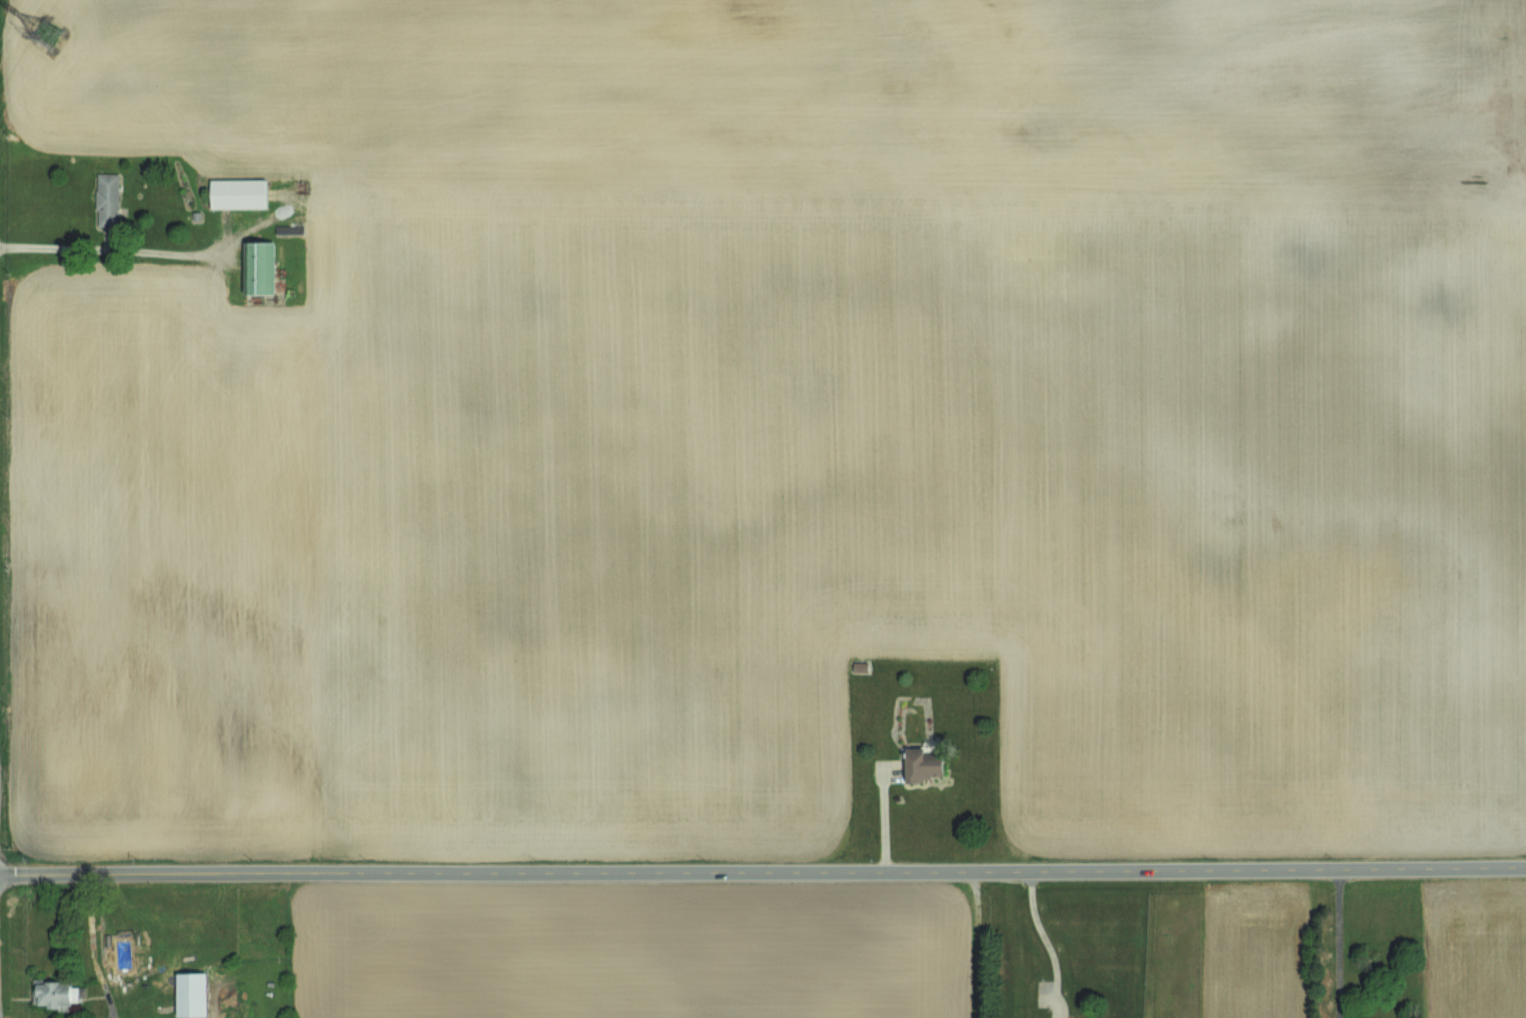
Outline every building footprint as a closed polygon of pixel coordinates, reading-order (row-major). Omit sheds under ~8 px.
[(118,226),(119,173),(98,173),(97,225),(118,226)] [(211,179),(211,207),(266,208),(266,179),(211,179)] [(243,294),(274,293),(273,241),(243,242),(243,294)] [(924,747),(906,747),(906,779),(943,779),(943,754),(924,754),(924,747)] [(206,972),(178,972),(179,1016),(207,1016),(206,972)] [(75,979),(33,980),(33,1004),(49,1003),(49,1010),(72,1009),(71,1001),(76,1001),(75,979)]
